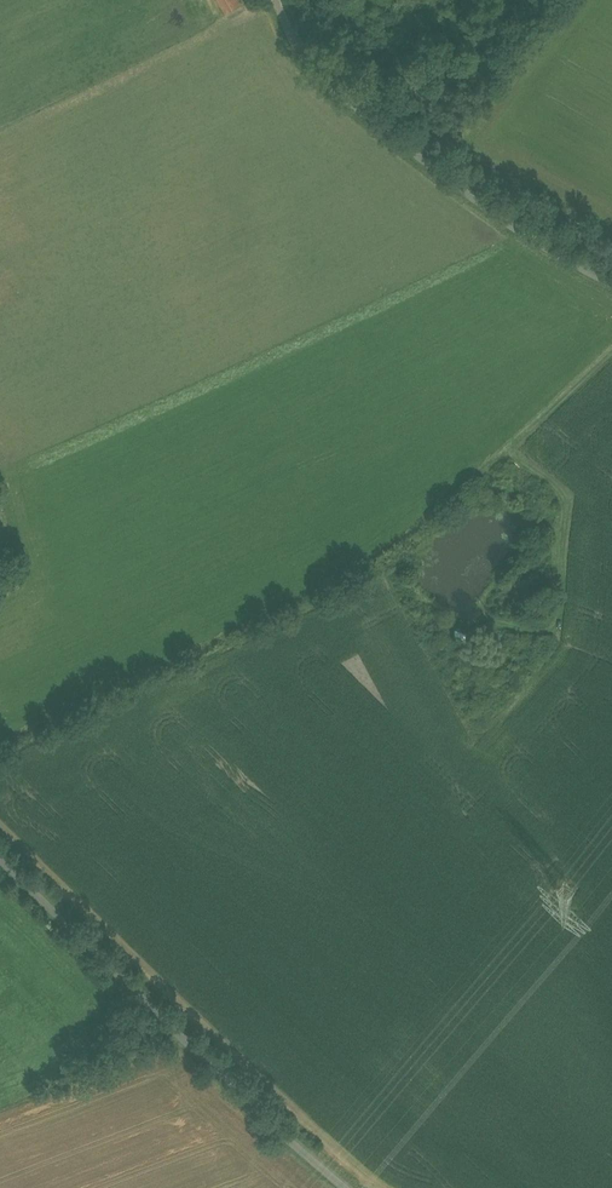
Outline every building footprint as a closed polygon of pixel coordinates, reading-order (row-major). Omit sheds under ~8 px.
[(226,12),(241,4),(238,0),(219,0),(226,12)]
